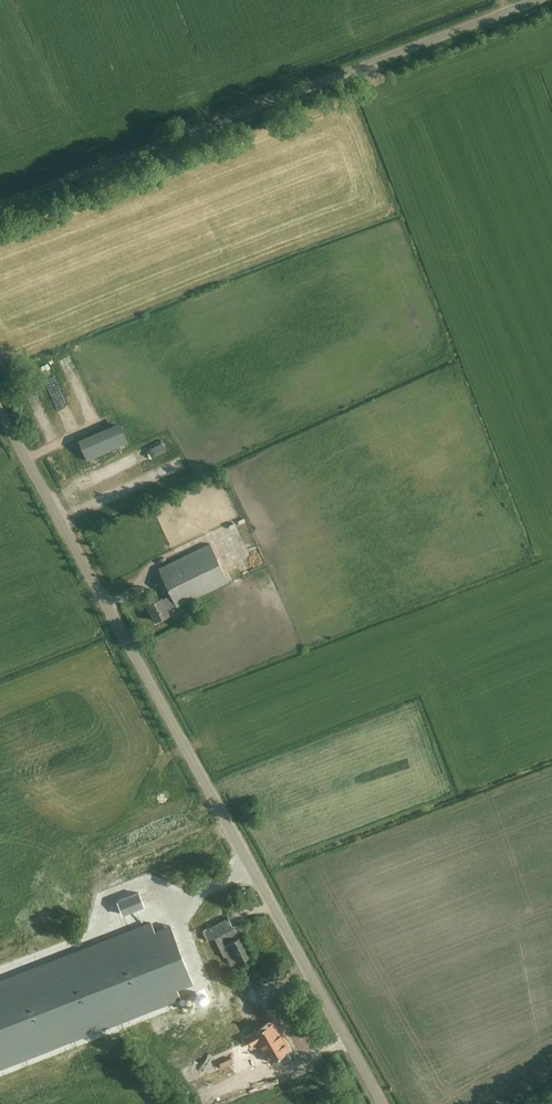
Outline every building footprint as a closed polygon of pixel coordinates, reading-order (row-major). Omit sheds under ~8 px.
[(50,363),(40,368),(50,393),(61,388),(50,363)] [(95,446),(98,452),(107,448),(105,442),(95,446)] [(87,443),(57,454),(60,461),(54,463),(58,472),(93,459),(87,443)] [(112,467),(106,469),(108,477),(130,471),(126,459),(111,463),(112,467)] [(231,523),(210,534),(221,555),(227,553),(234,567),(254,557),(244,537),(254,532),(247,519),(233,526),(231,523)] [(228,582),(210,544),(158,569),(171,595),(162,600),(161,597),(147,604),(155,621),(169,614),(167,609),(176,605),(177,607),(228,582)] [(202,852),(210,851),(209,835),(201,835),(202,852)] [(183,846),(187,856),(195,852),(190,842),(183,846)] [(130,859),(133,871),(154,866),(151,854),(130,859)] [(139,893),(118,901),(123,915),(144,906),(139,893)] [(230,914),(187,932),(194,948),(236,931),(230,914)] [(0,981),(0,1068),(180,999),(176,990),(192,983),(170,926),(154,932),(150,923),(0,981)] [(238,963),(253,957),(245,937),(230,943),(238,963)] [(272,1023),(246,1038),(251,1046),(259,1041),(270,1062),(290,1051),(278,1031),(277,1031),(272,1023)] [(250,1058),(247,1045),(239,1047),(240,1052),(236,1053),(238,1061),(250,1058)]
